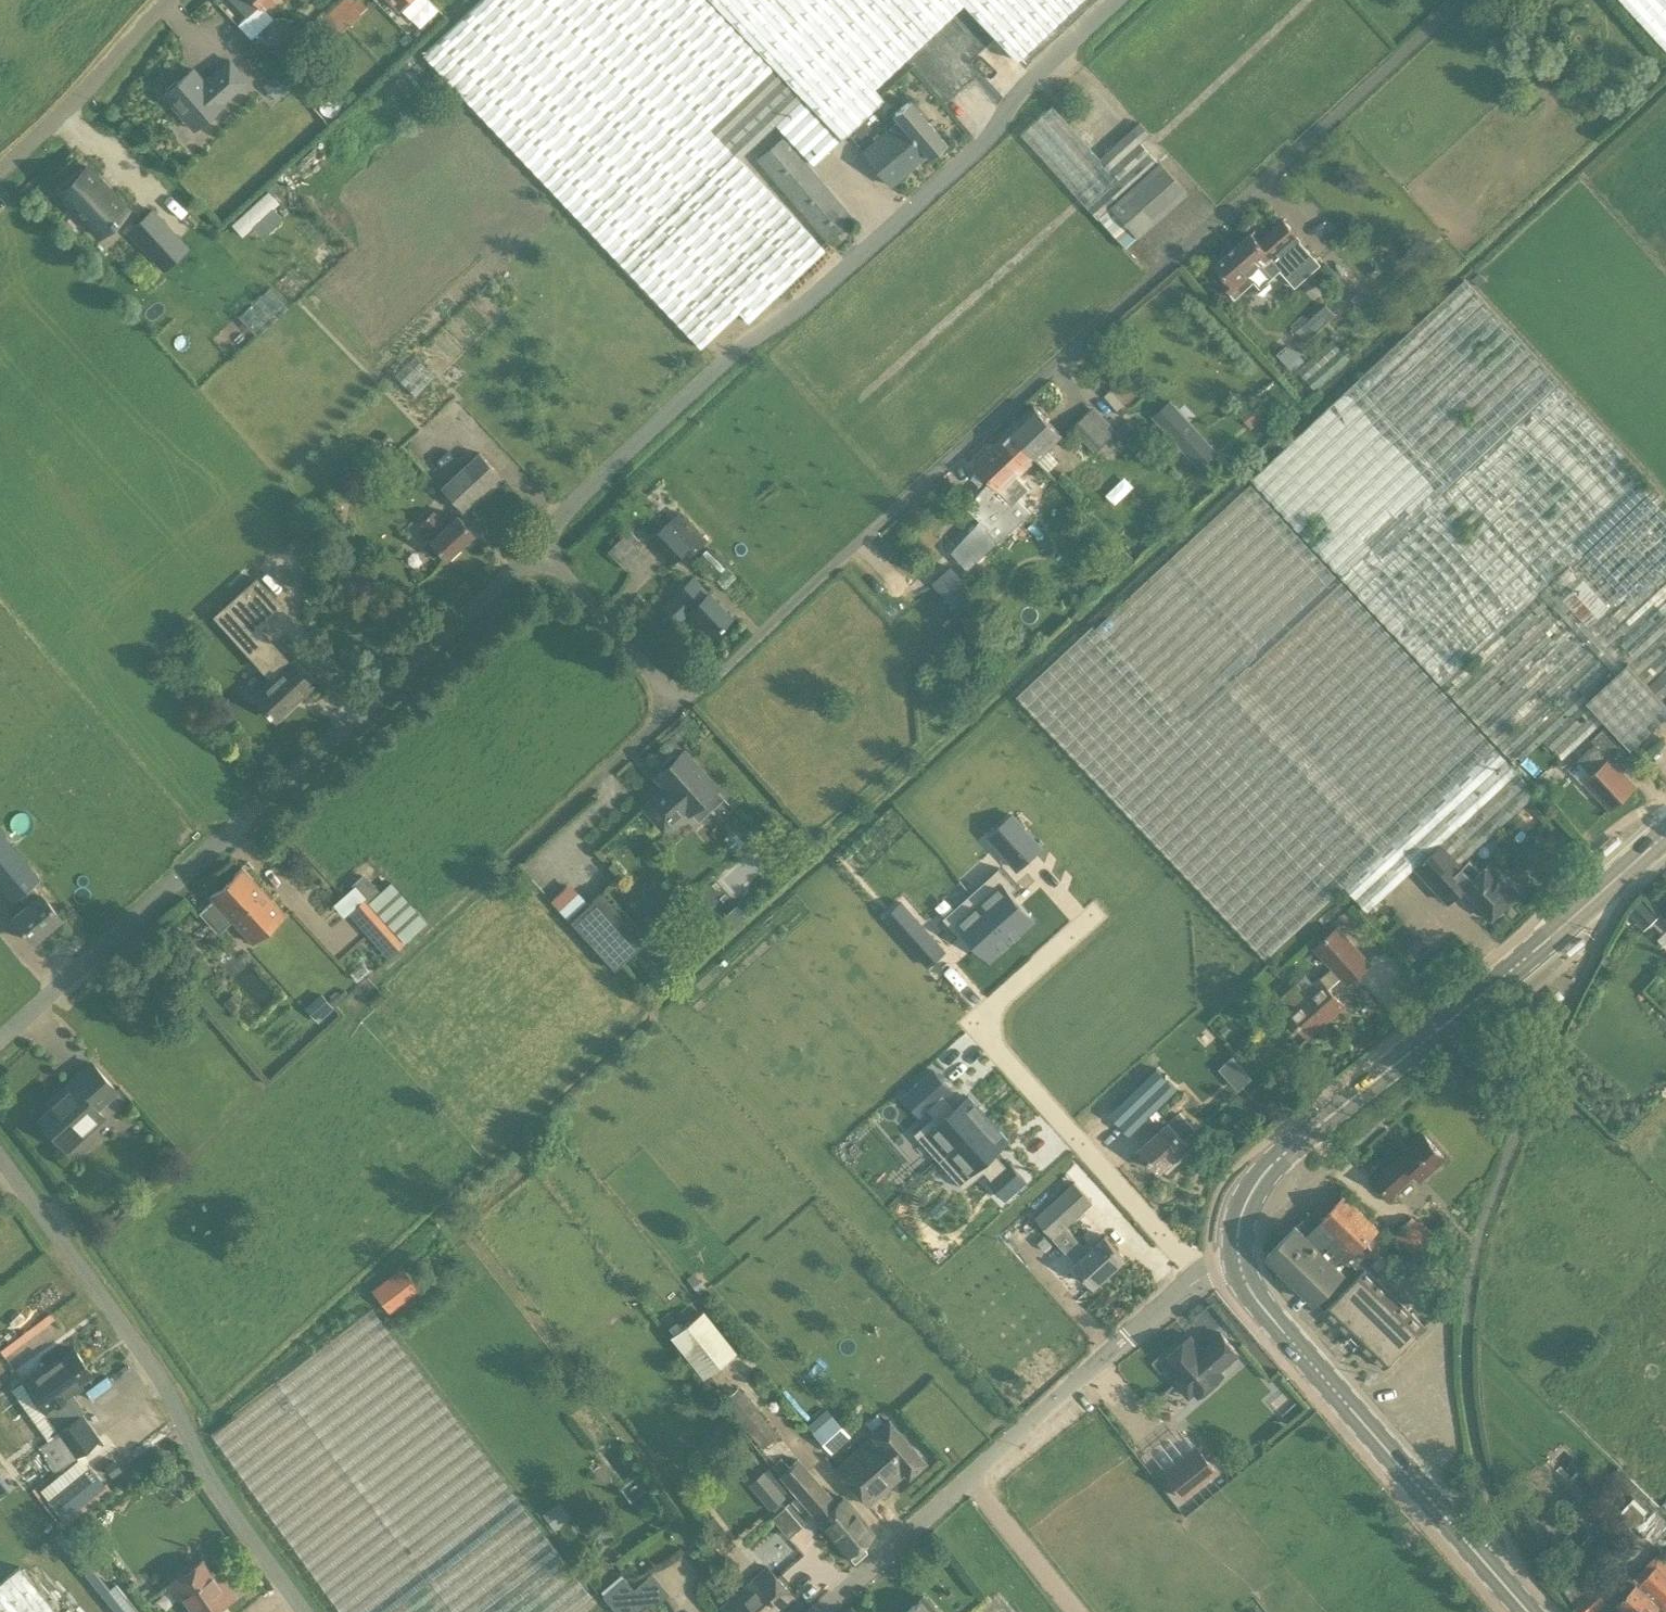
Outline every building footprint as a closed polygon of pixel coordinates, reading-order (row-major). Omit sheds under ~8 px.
[(260,4),(263,8),(272,0),(231,0),(246,16),(260,4)] [(329,40),(360,13),(349,0),(340,0),(314,23),(329,40)] [(399,11),(410,0),(389,0),(399,11)] [(423,54),(700,349),(737,313),(747,323),(824,250),(738,159),(774,124),(812,164),(840,138),(839,137),(878,100),(868,89),(960,1),(1015,60),(1079,0),(479,0),(423,54)] [(1665,48),(1665,0),(1620,0),(1665,48)] [(223,99),(249,78),(232,57),(206,78),(195,65),(165,90),(181,109),(185,106),(198,122),(224,100),(223,99)] [(860,151),(888,185),(924,155),(926,157),(944,142),(908,100),(890,114),(896,121),(860,151)] [(1158,161),(1140,141),(1148,134),(1138,123),(1098,158),(1050,106),(1018,135),(1123,249),(1186,192),(1158,161)] [(853,217),(783,135),(756,159),(825,240),(853,217)] [(125,204),(89,164),(60,190),(100,235),(118,218),(114,214),(125,204)] [(272,188),(233,222),(244,234),(283,201),(272,188)] [(152,208),(127,231),(164,272),(189,249),(152,208)] [(1235,299),(1253,283),(1260,291),(1281,272),(1294,287),(1319,265),(1299,241),(1300,240),(1282,219),(1257,241),(1249,232),(1213,264),(1225,278),(1220,283),(1235,299)] [(1464,280),(1251,479),(1535,784),(1603,720),(1630,748),(1665,715),(1665,499),(1464,280)] [(1334,314),(1325,304),(1296,331),(1306,341),(1334,314)] [(1334,342),(1311,363),(1323,376),(1345,355),(1334,342)] [(401,375),(419,392),(435,374),(416,357),(401,375)] [(1033,406),(1009,429),(1037,459),(1061,436),(1033,406)] [(1070,427),(1094,452),(1108,438),(1084,413),(1070,427)] [(1173,441),(1196,463),(1211,447),(1188,425),(1173,441)] [(1037,459),(1009,429),(973,462),(989,480),(965,507),(981,520),(952,553),(969,571),(1029,515),(1016,501),(1027,490),(1016,478),(1037,459)] [(478,451),(459,469),(441,486),(462,510),(499,475),(478,451)] [(1368,912),(1414,868),(1440,844),(1460,866),(1468,858),(1537,795),(1251,484),(1095,628),(1092,626),(1015,697),(1265,959),(1344,886),(1368,912)] [(446,558),(473,533),(456,515),(445,525),(432,511),(421,522),(434,536),(429,540),(446,558)] [(686,548),(665,525),(649,540),(670,563),(686,548)] [(610,548),(627,566),(646,547),(629,530),(610,548)] [(931,580),(951,600),(966,586),(947,565),(931,580)] [(261,628),(283,608),(256,577),(213,616),(271,681),(255,695),(276,718),(312,686),(261,628)] [(692,578),(662,606),(677,622),(688,611),(710,636),(729,618),(692,578)] [(1625,753),(1602,729),(1590,740),(1594,744),(1577,760),(1591,775),(1583,782),(1609,809),(1634,785),(1614,763),(1625,753)] [(722,797),(715,789),(716,787),(683,751),(676,758),(673,754),(661,765),(663,769),(656,775),(667,787),(661,792),(644,807),(663,828),(686,808),(689,812),(692,809),(699,817),(722,797)] [(1531,807),(1518,814),(1524,826),(1537,819),(1531,807)] [(1012,815),(988,837),(1017,868),(1040,846),(1012,815)] [(0,832),(0,887),(12,902),(19,896),(27,905),(12,917),(31,941),(60,917),(40,893),(39,894),(32,885),(40,878),(1,831),(0,832)] [(1477,868),(1468,858),(1460,866),(1440,844),(1414,868),(1447,903),(1461,890),(1489,920),(1517,893),(1489,864),(1488,865),(1484,861),(1477,868)] [(210,896),(252,944),(285,915),(243,867),(210,896)] [(999,867),(971,892),(1012,938),(1034,919),(1009,892),(1016,886),(999,867)] [(353,888),(335,903),(346,916),(348,918),(349,916),(364,933),(386,957),(404,942),(424,924),(389,885),(380,894),(364,875),(352,886),(353,888)] [(574,880),(554,898),(570,916),(590,897),(574,880)] [(971,892),(943,917),(960,936),(967,930),(991,957),(1012,938),(971,892)] [(615,972),(646,944),(602,896),(571,923),(615,972)] [(1639,897),(1624,908),(1637,925),(1652,914),(1639,897)] [(902,900),(884,916),(927,965),(946,949),(902,900)] [(1286,1013),(1307,1037),(1342,1005),(1326,988),(1339,976),(1346,984),(1368,964),(1336,928),(1314,948),(1331,967),(1304,992),(1295,982),(1279,996),(1291,1009),(1286,1013)] [(321,1017),(336,1005),(328,994),(313,1006),(321,1017)] [(1110,1112),(1129,1132),(1222,1042),(1203,1022),(1110,1112)] [(1217,1065),(1235,1089),(1250,1076),(1232,1053),(1217,1065)] [(117,1090),(92,1062),(71,1081),(75,1086),(39,1119),(64,1146),(89,1124),(81,1114),(92,1105),(96,1109),(117,1090)] [(932,1072),(903,1098),(921,1117),(928,1111),(934,1117),(914,1135),(939,1163),(987,1118),(968,1097),(963,1101),(963,1102),(955,1110),(943,1097),(949,1091),(932,1072)] [(1167,1122),(1156,1110),(1143,1121),(1154,1134),(1138,1148),(1160,1172),(1188,1146),(1182,1139),(1193,1128),(1178,1112),(1167,1122)] [(987,1118),(939,1163),(964,1190),(985,1171),(980,1165),(1007,1140),(987,1118)] [(1390,1195),(1415,1172),(1421,1179),(1445,1157),(1423,1133),(1374,1177),(1390,1195)] [(1333,1241),(1344,1253),(1348,1249),(1353,1254),(1361,1247),(1375,1261),(1390,1244),(1376,1231),(1378,1229),(1344,1196),(1305,1236),(1322,1253),(1333,1241)] [(1439,1244),(1412,1217),(1393,1235),(1419,1262),(1439,1244)] [(1322,1253),(1305,1236),(1296,1227),(1267,1258),(1314,1303),(1331,1285),(1343,1272),(1334,1263),(1344,1253),(1333,1241),(1322,1253)] [(1076,1266),(1094,1287),(1124,1260),(1104,1237),(1087,1251),(1074,1264),(1076,1266)] [(416,1282),(404,1266),(375,1288),(387,1304),(416,1282)] [(1425,1329),(1395,1300),(1364,1270),(1324,1313),(1384,1372),(1425,1329)] [(212,1419),(339,1611),(574,1611),(587,1604),(388,1304),(212,1419)] [(702,1377),(734,1351),(702,1311),(670,1336),(702,1377)] [(1219,1372),(1238,1356),(1219,1334),(1206,1345),(1209,1349),(1203,1354),(1189,1337),(1163,1359),(1175,1372),(1169,1377),(1187,1399),(1193,1394),(1197,1398),(1222,1376),(1219,1372)] [(81,1414),(68,1397),(82,1386),(79,1383),(93,1373),(74,1348),(47,1368),(44,1365),(22,1381),(45,1413),(77,1455),(99,1439),(81,1414)] [(764,1444),(777,1433),(760,1412),(747,1423),(764,1444)] [(812,1431),(829,1451),(849,1433),(831,1414),(812,1431)] [(833,1469),(865,1505),(903,1472),(907,1476),(922,1462),(888,1422),(833,1469)] [(1195,1445),(1161,1472),(1180,1496),(1214,1469),(1195,1445)] [(106,1467),(112,1476),(121,1469),(115,1460),(106,1467)] [(821,1518),(817,1522),(854,1563),(866,1552),(859,1545),(870,1535),(805,1460),(785,1478),(821,1518)] [(1450,1475),(1463,1489),(1470,1482),(1456,1468),(1450,1475)] [(786,1495),(763,1469),(748,1482),(771,1508),(786,1495)] [(561,1498),(543,1512),(555,1527),(572,1514),(561,1498)] [(1658,1508),(1654,1504),(1636,1524),(1656,1542),(1665,1531),(1665,1499),(1658,1508)] [(783,1506),(769,1518),(786,1538),(800,1526),(783,1506)] [(1627,1611),(1653,1611),(1658,1606),(1664,1611),(1665,1611),(1665,1557),(1661,1552),(1645,1569),(1649,1573),(1638,1584),(1636,1582),(1616,1601),(1627,1611)] [(194,1611),(212,1611),(234,1596),(225,1583),(220,1586),(201,1561),(172,1582),(194,1611)] [(20,1565),(0,1581),(0,1611),(58,1611),(20,1565)] [(723,1611),(784,1611),(796,1601),(766,1567),(719,1608),(723,1611)] [(646,1604),(624,1577),(602,1596),(616,1611),(637,1611),(646,1604)] [(120,1611),(145,1611),(120,1580),(104,1592),(120,1611)] [(1573,1603),(1581,1611),(1595,1611),(1606,1603),(1591,1588),(1573,1603)] [(903,1611),(936,1611),(921,1596),(903,1611)]
